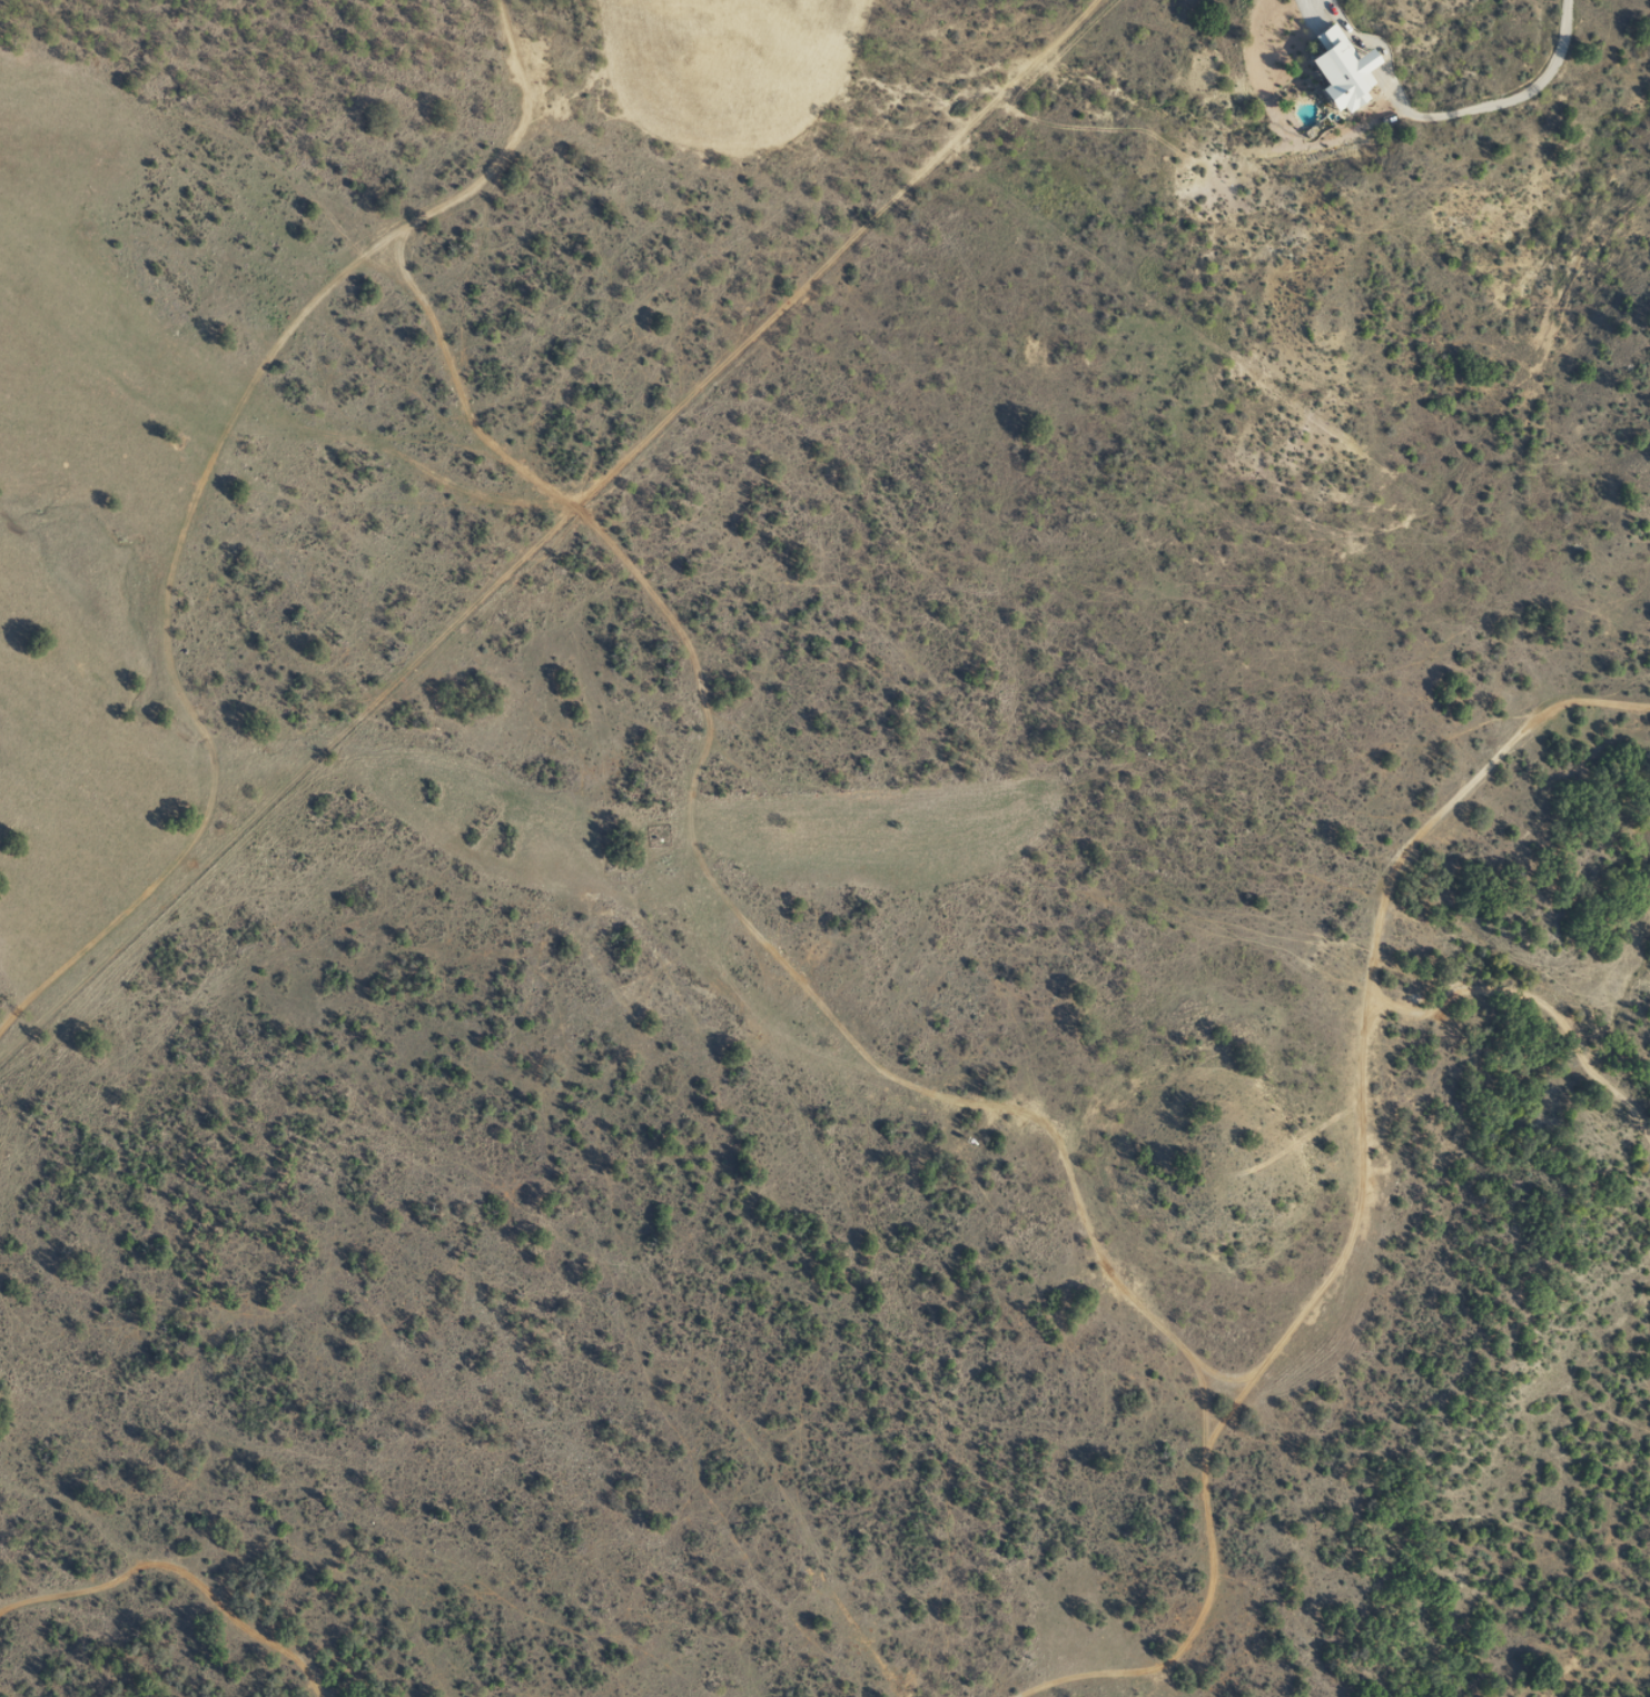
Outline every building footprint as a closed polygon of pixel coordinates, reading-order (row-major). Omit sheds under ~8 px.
[(1348,54),(1327,20),(1307,32),(1316,47),(1299,58),(1330,108),(1335,105),(1339,111),(1361,97),(1357,89),(1369,81),(1360,67),(1372,60),(1363,45),(1348,54)]
